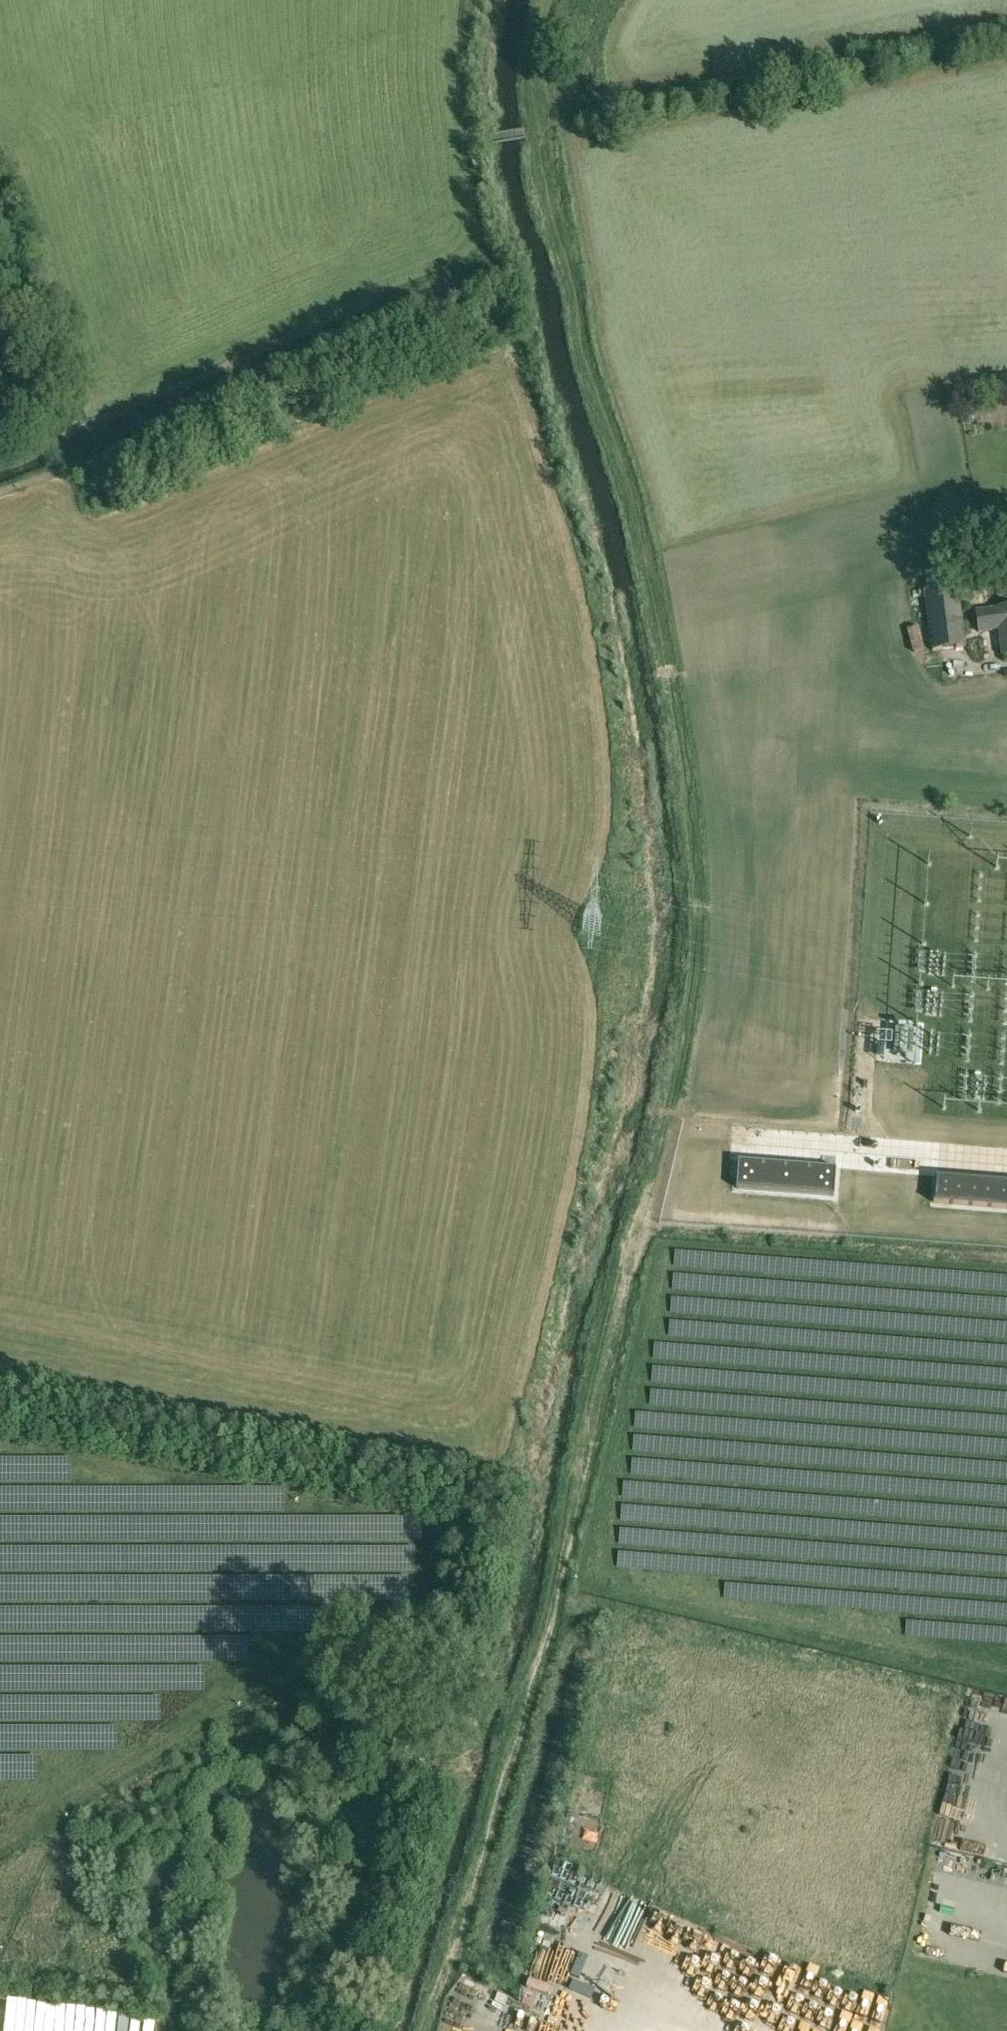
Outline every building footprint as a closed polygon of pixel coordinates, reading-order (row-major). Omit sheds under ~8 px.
[(932,649),(965,645),(957,584),(924,589),(932,649)] [(979,632),(1000,629),(1003,655),(1006,654),(1006,606),(997,607),(997,608),(976,611),(979,632)] [(834,1197),(836,1170),(738,1163),(736,1190),(834,1197)] [(936,1179),(935,1203),(1006,1209),(1006,1184),(936,1179)] [(38,2001),(0,1998),(0,2030),(36,2030),(38,2001)] [(76,2013),(76,2011),(49,2009),(48,2030),(110,2030),(111,2015),(76,2013)] [(164,2021),(122,2016),(120,2030),(163,2030),(164,2021)]
